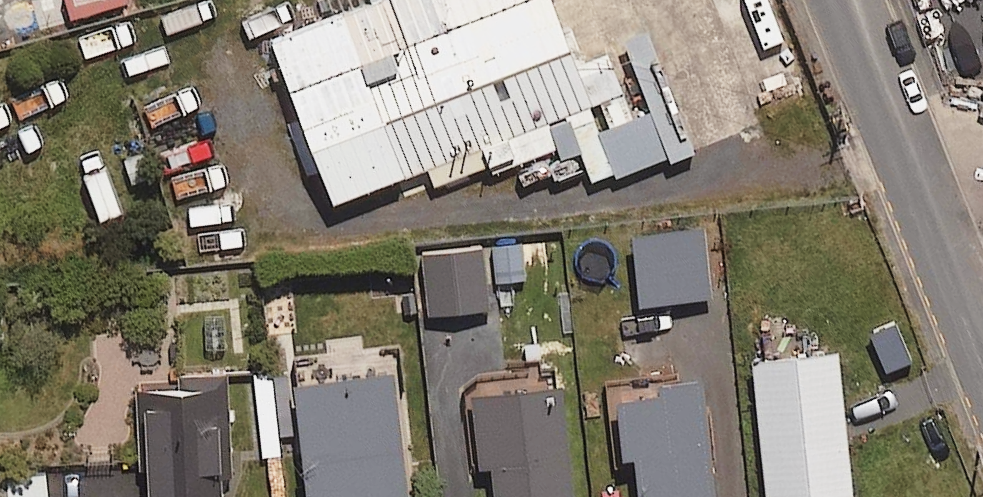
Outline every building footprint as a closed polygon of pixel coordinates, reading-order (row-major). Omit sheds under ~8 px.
[(205,42),(186,0),(137,0),(68,30),(95,91),(205,42)] [(578,66),(554,0),(368,0),(270,36),(301,121),(290,125),(307,172),(321,167),(331,195),(427,160),(434,180),(508,153),(518,182),(571,163),(585,158),(592,180),(692,144),(654,38),(578,66)] [(639,298),(711,293),(706,223),(634,228),(639,298)] [(487,264),(519,261),(517,241),(426,247),(430,308),(490,304),(487,264)] [(840,345),(755,352),(767,496),(853,496),(840,345)] [(394,355),(289,366),(304,496),(410,496),(394,355)] [(563,374),(473,383),(481,460),(489,460),(493,496),(576,496),(563,374)] [(230,423),(229,379),(137,381),(140,464),(152,464),(153,496),(223,496),(221,423),(230,423)] [(706,383),(620,391),(626,461),(638,460),(641,496),(716,496),(706,383)] [(45,470),(0,475),(0,496),(48,496),(45,470)]
